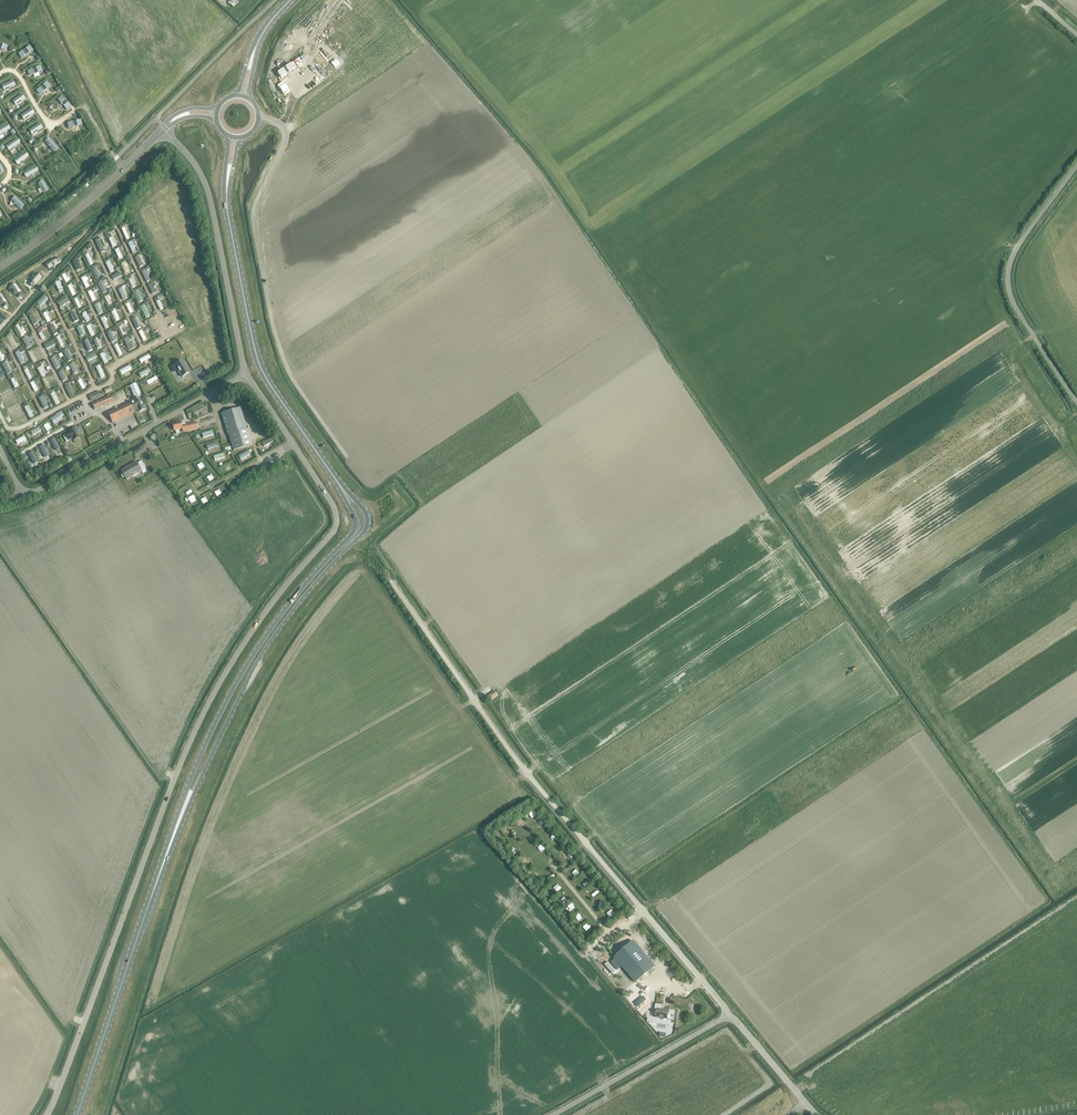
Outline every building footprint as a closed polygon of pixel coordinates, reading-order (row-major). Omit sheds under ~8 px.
[(30,47),(19,54),(21,58),(32,51),(30,47)] [(40,67),(28,72),(30,75),(42,71),(40,67)] [(12,81),(2,86),(5,90),(14,85),(12,81)] [(47,83),(37,92),(40,94),(50,86),(47,83)] [(22,95),(12,101),(15,105),(24,99),(22,95)] [(62,97),(58,99),(67,109),(70,107),(62,97)] [(31,110),(22,116),(24,119),(34,115),(31,110)] [(39,124),(30,130),(33,134),(42,128),(39,124)] [(0,130),(0,131),(2,134),(10,129),(7,125),(0,130)] [(50,139),(46,143),(54,150),(57,147),(50,139)] [(16,140),(9,145),(11,149),(19,143),(16,140)] [(25,153),(18,159),(20,162),(28,157),(25,153)] [(42,182),(38,184),(44,193),(48,191),(42,182)] [(14,197),(11,200),(19,208),(22,204),(14,197)] [(105,251),(99,239),(95,241),(101,253),(105,251)] [(128,243),(132,252),(136,250),(134,247),(137,245),(135,243),(136,242),(135,239),(132,241),(129,242),(130,243),(128,243)] [(84,255),(89,266),(93,264),(90,257),(92,256),(91,252),(84,255)] [(135,258),(140,267),(144,266),(139,256),(135,258)] [(51,257),(41,264),(43,268),(54,261),(51,257)] [(36,274),(34,272),(32,275),(34,277),(30,281),(28,283),(32,286),(34,284),(41,277),(36,274)] [(112,276),(117,287),(120,285),(117,277),(118,276),(117,273),(112,276)] [(15,285),(11,287),(16,295),(18,297),(21,295),(19,292),(20,292),(15,285)] [(119,290),(123,300),(127,298),(122,288),(119,290)] [(143,301),(138,292),(138,293),(137,290),(134,291),(139,303),(143,301)] [(96,301),(91,291),(88,292),(93,302),(96,301)] [(78,300),(75,302),(80,310),(83,308),(78,300)] [(81,315),(85,323),(89,321),(87,318),(90,317),(88,314),(85,315),(83,311),(79,313),(81,315)] [(131,318),(135,325),(140,323),(138,317),(140,316),(141,317),(143,316),(141,312),(136,314),(137,316),(135,316),(131,318)] [(29,316),(34,326),(37,324),(33,314),(29,316)] [(50,326),(54,335),(58,334),(52,322),(48,324),(49,326),(50,326)] [(124,340),(129,351),(136,348),(134,343),(131,344),(129,341),(131,340),(130,338),(128,338),(124,340)] [(114,347),(118,356),(121,355),(120,353),(122,352),(122,351),(123,351),(122,349),(121,350),(120,348),(119,349),(117,346),(114,347)] [(100,355),(105,365),(108,363),(105,357),(106,356),(105,354),(104,354),(104,353),(100,355)] [(153,357),(151,354),(141,359),(143,363),(144,362),(145,363),(148,361),(147,360),(153,357)] [(51,358),(56,369),(60,367),(57,361),(58,360),(57,359),(56,359),(55,357),(51,358)] [(175,371),(177,369),(182,378),(190,373),(182,360),(173,366),(175,371)] [(122,375),(132,369),(130,366),(120,371),(122,375)] [(141,377),(151,372),(149,368),(139,374),(141,377)] [(44,382),(49,390),(52,388),(47,380),(45,377),(43,379),(44,381),(44,382)] [(156,377),(146,382),(148,385),(158,380),(156,377)] [(129,387),(133,398),(140,395),(135,385),(129,387)] [(51,394),(56,405),(60,404),(54,393),(51,394)] [(88,397),(90,401),(100,397),(99,393),(88,397)] [(91,404),(93,410),(117,400),(115,394),(91,404)] [(139,412),(144,410),(139,399),(136,401),(135,400),(133,401),(133,402),(108,414),(112,423),(134,413),(134,412),(138,410),(139,412)] [(28,406),(25,408),(30,419),(34,417),(32,414),(33,413),(33,411),(31,412),(28,406)] [(11,410),(16,420),(20,419),(14,408),(11,410)] [(248,430),(247,430),(240,408),(221,414),(228,436),(233,452),(252,446),(248,430)] [(51,419),(54,425),(62,420),(59,414),(51,419)] [(184,421),(181,422),(181,421),(176,422),(177,424),(173,425),(174,432),(176,432),(176,434),(180,433),(180,431),(183,430),(183,432),(188,431),(200,428),(199,421),(185,425),(184,421)] [(71,432),(64,436),(67,442),(74,438),(75,441),(81,438),(76,428),(70,431),(71,432)] [(145,468),(141,462),(137,464),(136,463),(126,468),(126,470),(122,472),(126,480),(133,476),(138,474),(142,471),(143,473),(147,471),(145,468)] [(636,983),(655,966),(633,941),(614,957),(616,960),(612,963),(618,969),(622,966),(636,983)] [(656,1017),(668,1019),(669,1010),(662,1009),(662,1005),(656,1004),(655,1008),(657,1009),(656,1017)]
